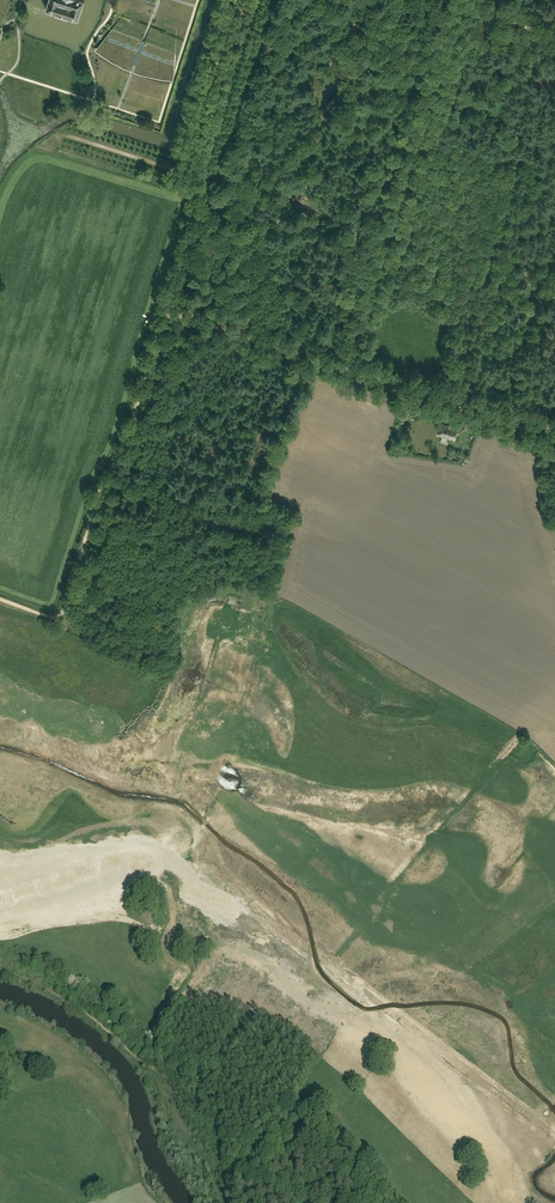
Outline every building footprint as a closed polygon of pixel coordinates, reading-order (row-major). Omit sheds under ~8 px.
[(83,0),(49,0),(46,9),(78,19),(84,0),(83,0)] [(170,78),(172,49),(110,28),(94,52),(105,59),(117,65),(130,70),(143,74),(156,77),(170,78)] [(463,429),(470,431),(472,424),(466,422),(463,429)] [(447,442),(448,439),(456,442),(460,430),(444,425),(440,437),(442,437),(441,440),(447,442)]
